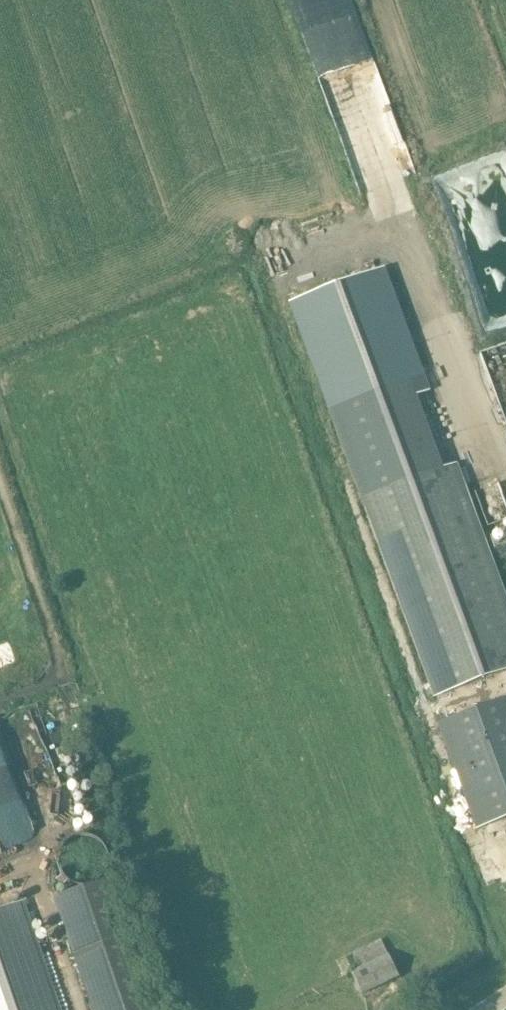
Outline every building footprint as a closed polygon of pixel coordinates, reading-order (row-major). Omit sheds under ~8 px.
[(434,698),(505,672),(505,595),(458,464),(419,478),(391,406),(425,395),(381,277),(290,312),(434,698)] [(505,373),(505,345),(489,349),(494,375),(505,373)] [(438,723),(477,830),(505,819),(505,698),(438,723)] [(6,859),(42,846),(0,722),(0,842),(6,859)] [(114,881),(56,900),(94,1009),(158,1009),(114,881)] [(25,902),(0,910),(0,1009),(62,1009),(25,902)] [(400,977),(389,955),(388,955),(381,942),(345,959),(352,972),(363,995),(400,977)]
